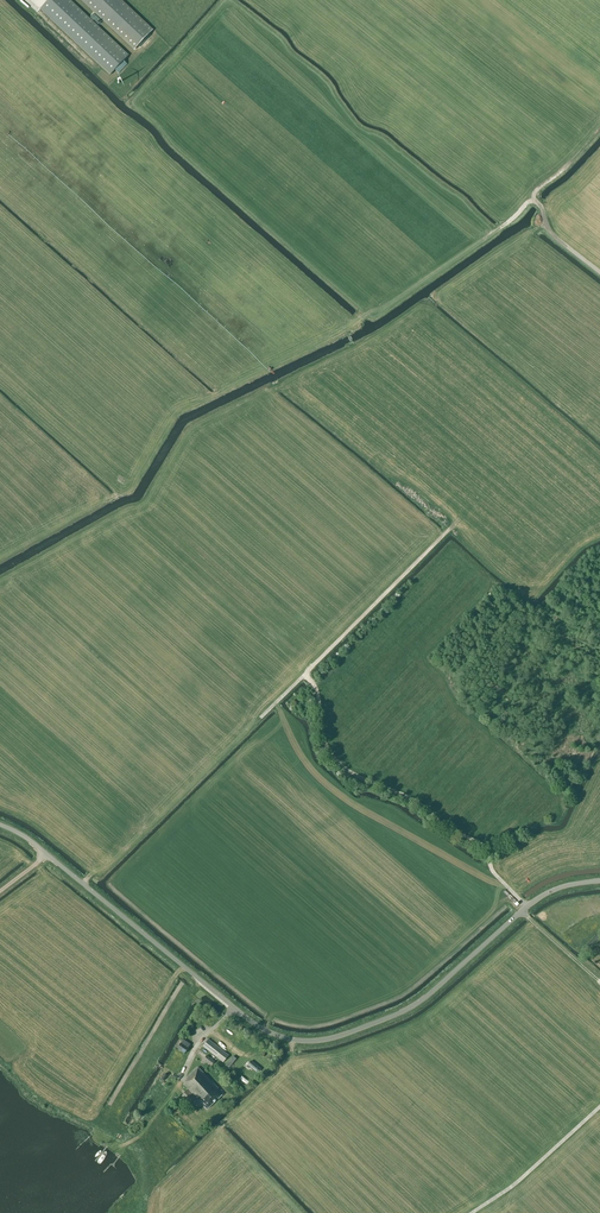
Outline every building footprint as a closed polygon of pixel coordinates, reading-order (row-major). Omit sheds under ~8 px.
[(40,9),(110,75),(115,70),(119,73),(127,64),(123,61),(128,55),(70,0),(49,0),(40,9)] [(153,30),(122,0),(81,0),(134,50),(137,46),(139,48),(151,35),(149,34),(153,30)] [(223,1062),(229,1055),(208,1039),(202,1046),(223,1062)] [(184,1053),(190,1045),(183,1040),(180,1044),(177,1048),(184,1053)] [(214,1062),(206,1055),(203,1059),(211,1066),(214,1062)] [(236,1059),(233,1056),(226,1065),(229,1067),(236,1059)] [(259,1067),(253,1062),(249,1066),(255,1071),(259,1067)] [(198,1067),(191,1074),(186,1079),(187,1080),(183,1084),(189,1089),(181,1097),(189,1104),(196,1097),(202,1103),(203,1103),(204,1104),(203,1105),(207,1109),(223,1094),(219,1090),(218,1091),(217,1090),(218,1088),(198,1067)] [(247,1085),(249,1082),(242,1076),(239,1079),(247,1085)]
